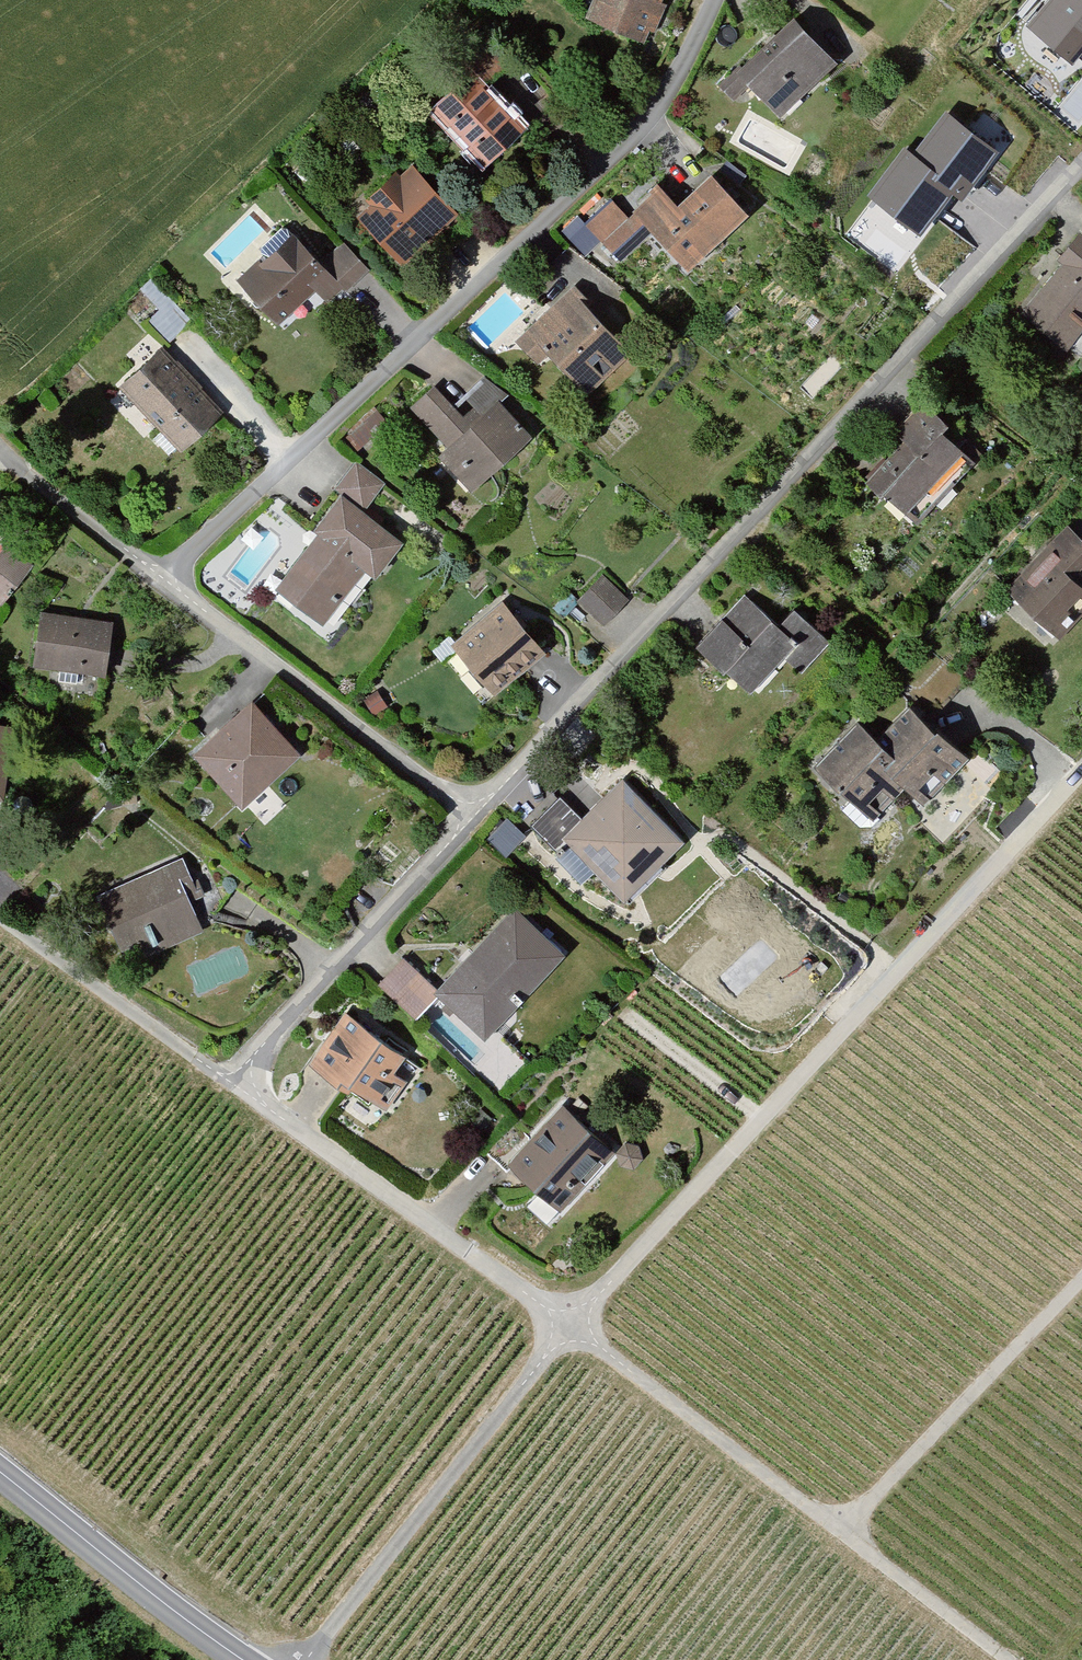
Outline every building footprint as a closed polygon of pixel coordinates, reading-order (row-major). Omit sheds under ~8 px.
[(584,20),(649,48),(669,0),(593,0),(584,20)] [(1072,66),(1081,55),(1081,0),(1049,0),(1026,27),(1072,66)] [(784,124),(846,68),(804,21),(726,92),(741,108),(757,94),(784,124)] [(439,113),(493,171),(532,134),(492,91),(513,71),(482,38),(453,66),(470,84),(439,113)] [(922,239),(954,195),(963,202),(1000,151),(946,111),(914,154),(904,147),(866,197),(922,239)] [(376,210),(362,223),(409,274),(467,221),(421,170),(408,182),(402,175),(371,204),(376,210)] [(700,278),(762,219),(722,179),(691,209),(667,185),(637,214),(700,278)] [(585,223),(618,259),(647,232),(614,196),(585,223)] [(264,266),(242,285),(285,333),(319,302),(330,315),(376,273),(352,246),(330,266),(301,234),(285,232),(263,252),(264,266)] [(1076,355),(1081,347),(1081,243),(1062,266),(1068,271),(1030,316),(1076,355)] [(154,323),(171,341),(191,322),(153,282),(142,293),(163,314),(154,323)] [(573,294),(521,346),(547,372),(559,361),(599,400),(639,360),(573,294)] [(167,352),(123,392),(188,462),(232,423),(167,352)] [(445,462),(479,498),(539,441),(504,405),(489,420),(480,411),(470,420),(439,388),(415,411),(455,453),(445,462)] [(876,485),(929,533),(992,464),(930,407),(904,435),(914,444),(876,485)] [(283,599),(330,633),(372,575),(385,585),(412,547),(371,517),(393,486),(362,464),(339,496),(345,500),(320,535),(326,539),(283,599)] [(1068,645),(1081,630),(1081,538),(1072,528),(1012,592),(1068,645)] [(3,608),(41,555),(13,536),(0,554),(0,605),(3,608)] [(605,577),(581,604),(609,629),(633,602),(605,577)] [(752,600),(704,652),(761,704),(795,667),(812,682),(842,649),(804,615),(788,633),(752,600)] [(556,654),(509,602),(456,650),(503,702),(556,654)] [(121,624),(45,614),(38,672),(113,682),(121,624)] [(311,760),(260,705),(203,758),(255,813),(311,760)] [(867,722),(819,770),(877,828),(914,791),(932,809),(976,765),(920,710),(887,743),(867,722)] [(0,725),(0,784),(22,786),(28,728),(0,725)] [(563,799),(535,828),(564,855),(572,847),(635,906),(693,846),(626,781),(587,822),(563,799)] [(189,862),(105,897),(138,973),(221,938),(189,862)] [(401,960),(380,985),(420,1020),(439,999),(489,1044),(569,954),(514,905),(436,992),(401,960)] [(348,1018),(315,1069),(388,1116),(409,1082),(402,1077),(413,1060),(348,1018)] [(565,1105),(510,1165),(564,1214),(619,1154),(565,1105)]
